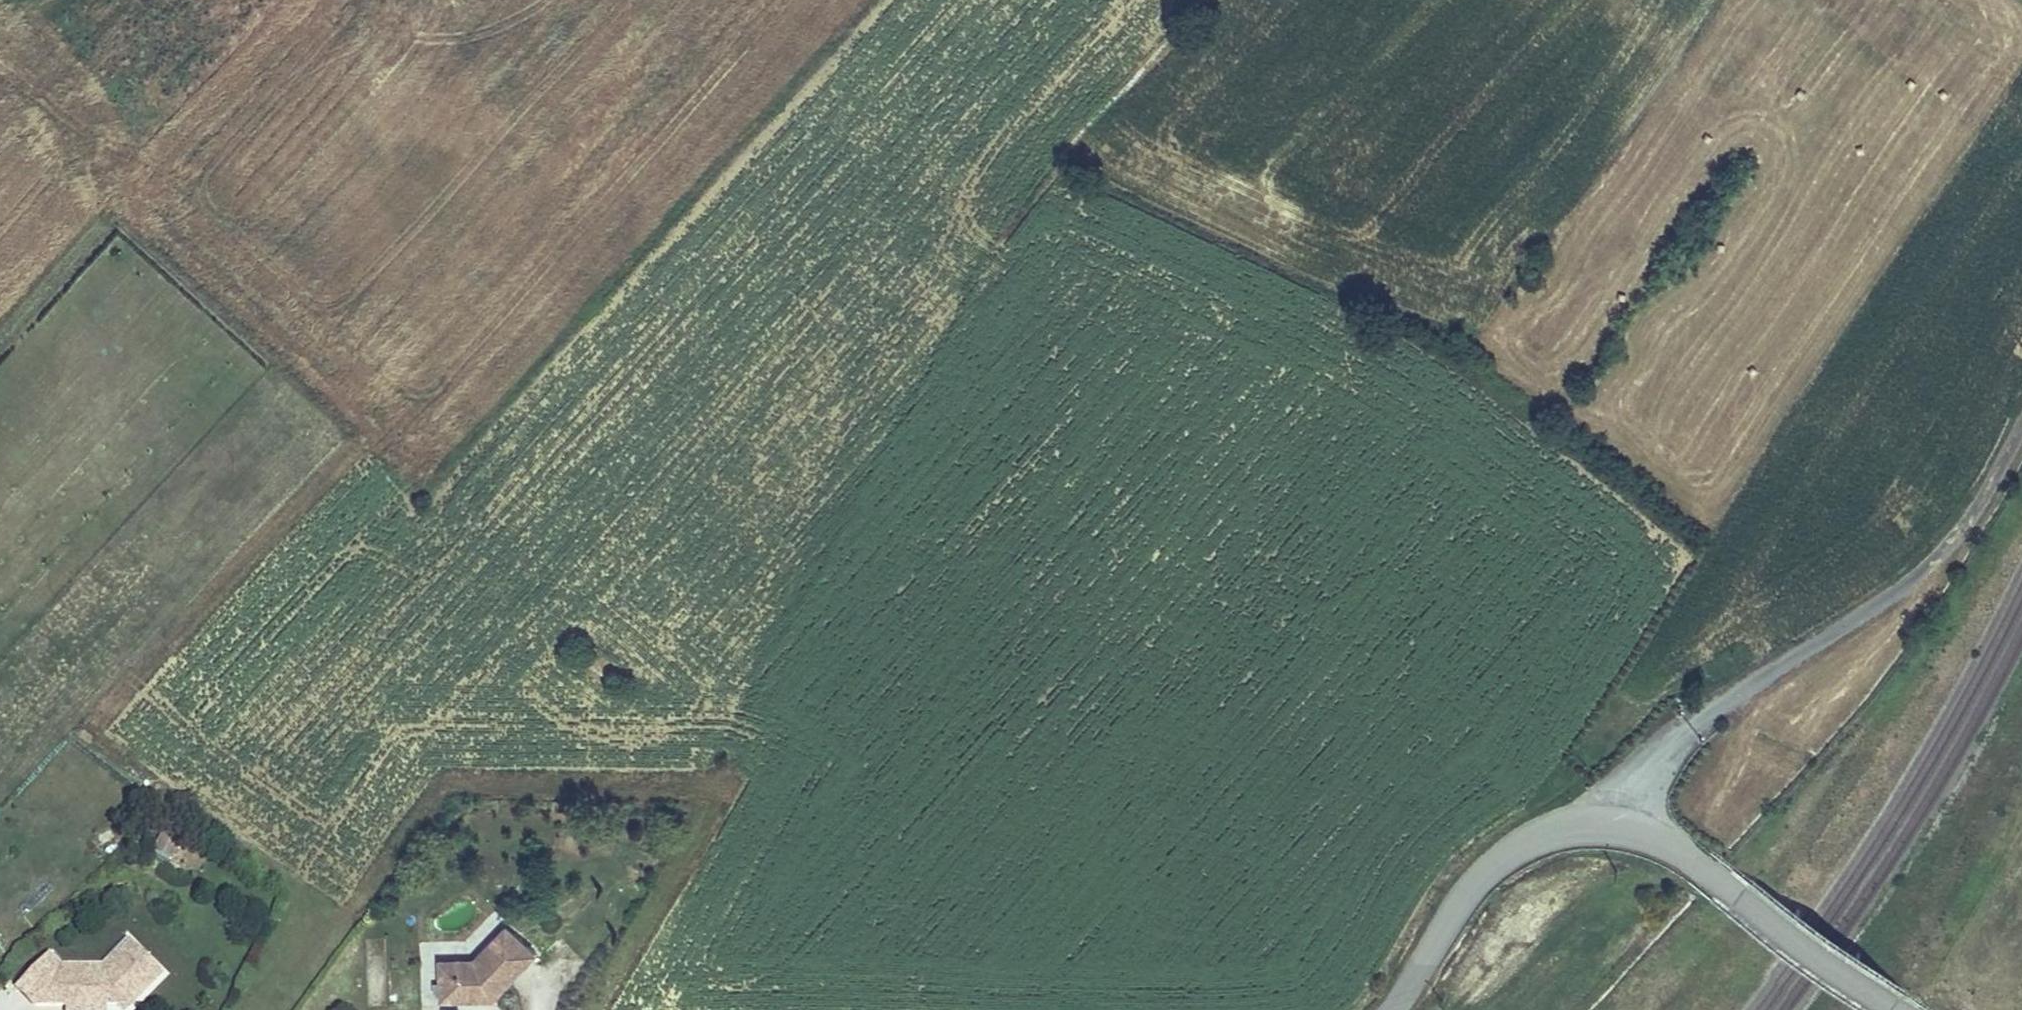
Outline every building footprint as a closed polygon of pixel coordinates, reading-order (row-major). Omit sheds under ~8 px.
[(446,1002),(497,1002),(541,956),(512,929),(480,962),(461,962),(461,979),(446,979),(446,1002)] [(107,1005),(106,996),(121,1009),(125,1009),(162,973),(129,941),(102,967),(86,968),(86,980),(65,980),(65,968),(58,968),(46,955),(15,985),(35,1005),(64,1005),(107,1005)] [(461,979),(461,962),(446,963),(446,979),(461,979)] [(65,980),(86,980),(86,968),(65,968),(65,980)]
